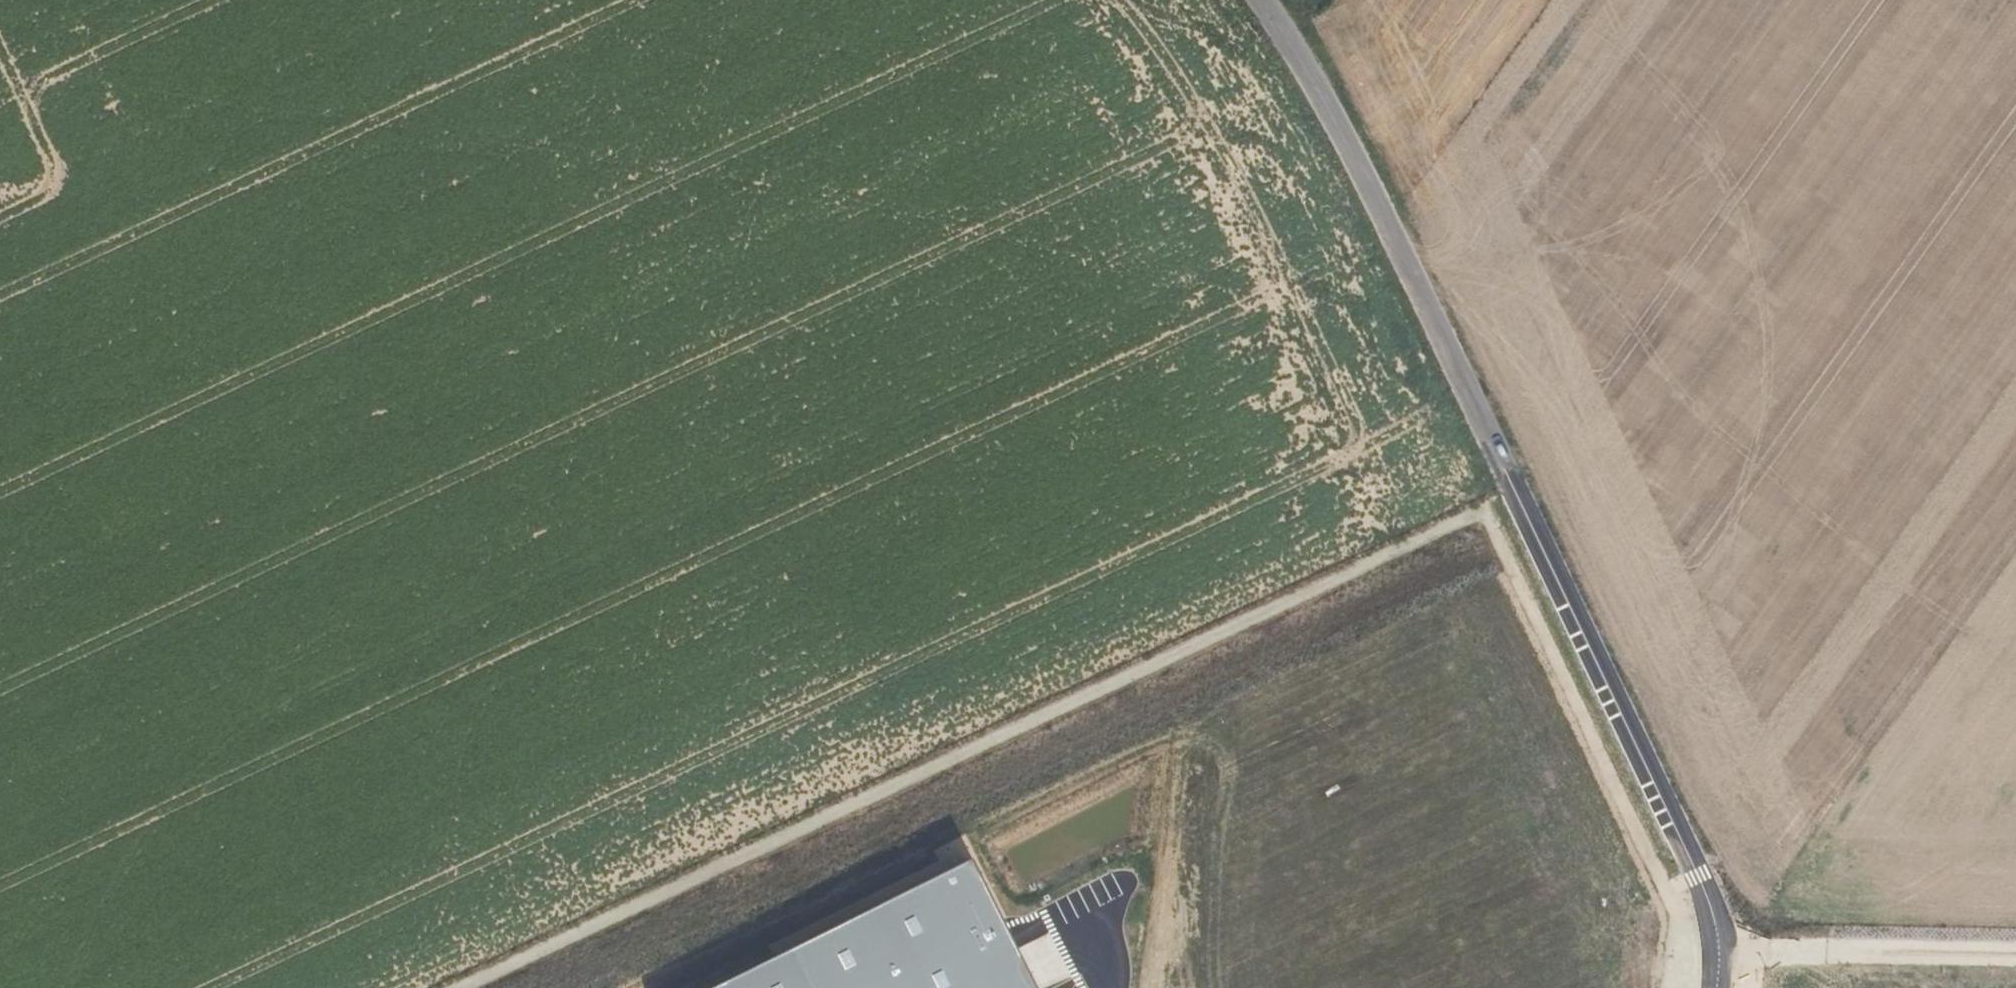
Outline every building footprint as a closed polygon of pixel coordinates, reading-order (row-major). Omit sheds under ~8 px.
[(967,857),(710,987),(1032,987),(967,857)]
